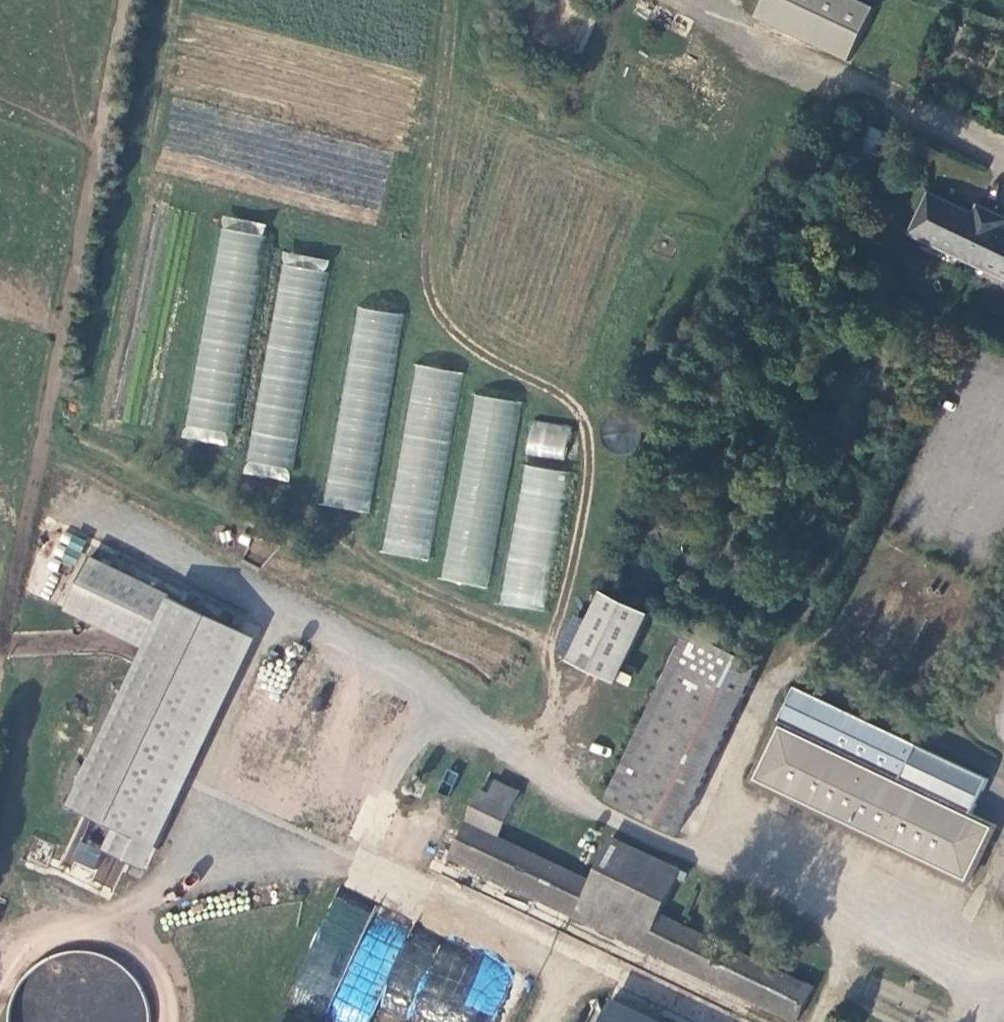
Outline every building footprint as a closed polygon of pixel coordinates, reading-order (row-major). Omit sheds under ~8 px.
[(875,10),(854,0),(765,0),(756,18),(849,63),(875,10)] [(1003,274),(1003,213),(986,205),(982,213),(936,191),(915,231),(1003,274)] [(231,445),(257,276),(263,277),(271,223),(218,215),(185,439),(231,445)] [(282,250),(243,474),(290,481),(328,258),(282,250)] [(356,306),(322,505),(369,513),(403,314),(356,306)] [(428,562),(463,372),(416,364),(381,553),(428,562)] [(474,394),(441,581),(488,589),(521,402),(474,394)] [(605,418),(601,448),(636,451),(639,422),(605,418)] [(529,420),(526,455),(565,459),(569,424),(529,420)] [(520,465),(503,606),(546,611),(563,470),(520,465)] [(151,872),(248,627),(81,562),(61,614),(133,643),(68,810),(107,826),(99,848),(77,839),(69,859),(97,870),(93,881),(113,889),(124,862),(151,872)] [(607,573),(575,643),(622,665),(654,595),(607,573)] [(691,636),(678,662),(748,697),(763,670),(691,636)] [(679,835),(748,697),(678,662),(609,800),(679,835)] [(996,776),(801,684),(784,720),(789,724),(763,777),(976,881),(1003,824),(981,814),(996,776)] [(510,838),(533,793),(505,782),(498,795),(486,789),(454,855),(807,1021),(824,986),(667,912),(689,869),(621,836),(599,880),(510,838)] [(150,1016),(132,962),(72,950),(18,967),(7,1021),(148,1021),(150,1016)] [(619,1001),(610,1021),(664,1021),(619,1001)]
